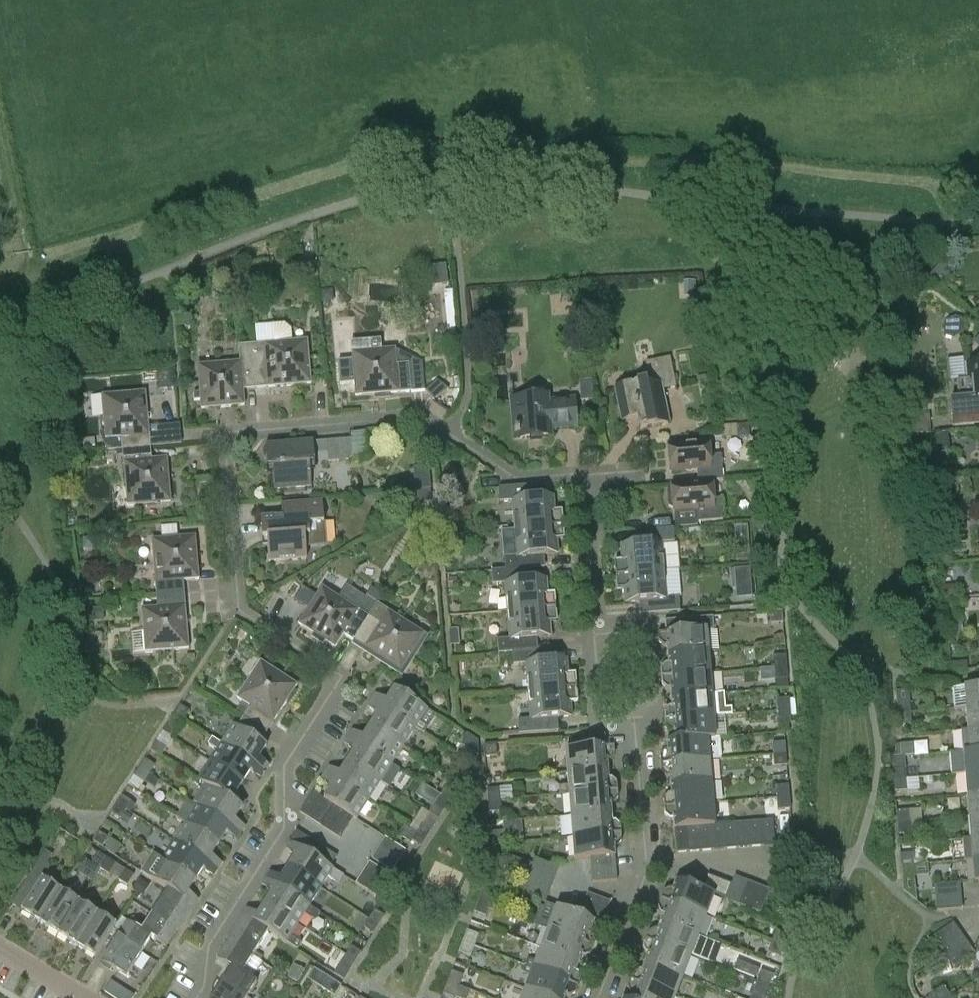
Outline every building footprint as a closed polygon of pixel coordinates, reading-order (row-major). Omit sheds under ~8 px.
[(253,361),(255,389),(311,384),(308,340),(292,342),(291,330),(284,324),(254,327),(256,345),(252,345),(253,361)] [(423,391),(421,363),(395,349),(381,350),(380,340),(351,343),(352,361),(338,362),(340,384),(354,383),(355,396),(423,391)] [(194,400),(200,399),(201,409),(245,406),(243,390),(255,389),(253,361),(252,345),(239,346),(240,362),(197,366),(199,392),(193,392),(194,400)] [(676,388),(670,358),(645,363),(650,387),(646,388),(645,383),(615,389),(622,420),(638,417),(640,428),(668,423),(662,390),(676,388)] [(965,365),(966,380),(957,381),(959,400),(950,401),(952,427),(978,424),(978,364),(965,365)] [(591,380),(578,381),(580,401),(593,400),(591,380)] [(121,438),(122,450),(150,447),(146,392),(102,395),(106,439),(121,438)] [(576,428),(574,400),(548,402),(547,397),(512,400),(515,440),(551,437),(550,430),(576,428)] [(353,460),(352,439),(326,441),(328,462),(353,460)] [(698,482),(723,480),(721,455),(709,456),(708,441),(668,445),(670,473),(696,470),(698,482)] [(312,443),(265,446),(267,466),(272,466),(274,490),(311,486),(309,463),(314,462),(312,443)] [(150,447),(122,450),(127,506),(171,502),(167,458),(151,459),(150,447)] [(723,480),(698,482),(671,485),(674,512),(696,510),(697,523),(723,520),(722,507),(721,498),(713,499),(711,482),(723,480)] [(514,529),(563,525),(562,511),(554,512),(553,497),(528,499),(527,486),(498,489),(500,502),(512,501),(514,529)] [(324,546),(321,502),(281,505),(282,517),(261,519),(262,539),(267,538),(269,562),(306,559),(306,547),(324,546)] [(563,525),(514,529),(516,557),(504,558),(505,570),(505,571),(521,569),(521,570),(534,569),(533,556),(558,554),(557,540),(564,539),(563,525)] [(615,575),(664,571),(661,544),(674,542),(673,529),(644,531),(645,544),(620,546),(621,561),(614,561),(615,575)] [(152,540),(156,595),(184,593),(183,581),(199,580),(195,536),(152,540)] [(505,584),(507,612),(556,608),(554,594),(547,594),(546,579),(522,581),(521,570),(521,569),(505,571),(505,570),(491,571),(492,585),(505,584)] [(732,589),(736,589),(751,587),(750,569),(731,570),(732,589)] [(664,571),(615,575),(617,589),(624,589),(625,603),(650,601),(651,614),(680,612),(679,598),(666,599),(664,571)] [(344,635),(354,641),(369,618),(322,587),(298,624),(335,648),(344,635)] [(184,593),(156,595),(157,607),(141,609),(145,653),(189,649),(184,593)] [(377,604),(369,618),(354,641),(401,672),(425,635),(377,604)] [(557,622),(556,608),(507,612),(509,639),(497,640),(498,654),(512,653),(512,652),(527,651),(527,650),(526,639),(551,637),(550,622),(557,622)] [(783,623),(782,611),(769,612),(770,624),(783,623)] [(667,655),(708,652),(706,630),(713,629),(712,617),(689,619),(664,621),(665,633),(657,634),(658,642),(663,647),(666,646),(667,655)] [(541,649),(527,650),(527,651),(512,652),(512,653),(513,665),(525,664),(528,692),(576,688),(575,674),(568,674),(567,660),(542,662),(541,649)] [(708,652),(667,655),(668,664),(665,664),(660,669),(661,677),(709,673),(708,652)] [(774,668),(786,667),(785,656),(773,657),(774,668)] [(235,713),(243,718),(267,733),(297,685),(260,661),(236,698),(242,702),(235,713)] [(786,667),(774,668),(775,680),(787,679),(786,667)] [(709,673),(661,677),(662,685),(667,690),(670,689),(670,698),(711,695),(709,673)] [(978,708),(978,686),(952,688),(954,710),(966,709),(978,708)] [(577,702),(576,688),(528,692),(530,719),(518,720),(519,734),(548,732),(547,719),(571,717),(570,702),(577,702)] [(428,727),(419,721),(427,709),(394,689),(386,701),(376,694),(371,701),(415,728),(424,734),(428,727)] [(711,695),(670,698),(671,707),(668,707),(664,712),(664,720),(713,717),(732,715),(731,707),(725,708),(724,694),(711,695)] [(777,711),(790,710),(789,699),(776,700),(777,711)] [(378,714),(370,726),(403,746),(415,728),(371,701),(367,707),(378,714)] [(898,714),(910,713),(909,702),(897,703),(898,714)] [(180,705),(174,714),(184,720),(189,711),(180,705)] [(966,709),(968,730),(978,730),(978,708),(966,709)] [(790,710),(777,711),(778,723),(791,722),(790,710)] [(910,713),(898,714),(899,726),(911,725),(910,713)] [(666,741),(666,742),(715,738),(713,717),(664,720),(665,728),(670,733),(673,732),(674,741),(666,741)] [(234,725),(222,744),(265,772),(269,765),(258,758),(266,746),(260,742),(267,733),(243,718),(237,727),(234,725)] [(352,731),(348,737),(391,765),(403,746),(370,726),(363,737),(352,731)] [(978,751),(978,730),(968,730),(962,731),(963,753),(978,751)] [(567,773),(608,769),(607,761),(610,760),(614,755),(614,747),(606,747),(605,735),(580,737),(581,749),(565,750),(567,773)] [(400,770),(391,765),(348,737),(344,744),(355,750),(347,762),(380,783),(388,788),(400,770)] [(265,772),(222,744),(213,738),(208,745),(218,751),(210,762),(242,783),(250,771),(261,778),(265,772)] [(660,756),(660,764),(709,760),(721,759),(719,739),(715,739),(715,738),(666,742),(667,751),(664,751),(660,756)] [(166,748),(156,742),(151,751),(160,757),(166,748)] [(773,755),(786,754),(785,742),(772,743),(773,755)] [(496,744),(484,745),(484,757),(497,756),(496,744)] [(900,745),(901,757),(914,756),(913,744),(900,745)] [(469,750),(463,759),(473,765),(478,756),(469,750)] [(978,773),(978,751),(963,753),(950,754),(952,775),(965,774),(978,773)] [(786,754),(773,755),(774,767),(787,766),(786,754)] [(145,759),(140,768),(149,774),(155,765),(145,759)] [(473,765),(463,759),(458,768),(467,774),(473,765)] [(669,776),(670,785),(710,782),(709,760),(660,764),(661,772),(666,777),(669,776)] [(210,762),(198,780),(242,808),(246,802),(235,795),(242,783),(210,762)] [(329,767),(325,773),(368,801),(380,783),(347,762),(340,774),(329,767)] [(144,783),(149,774),(140,768),(134,777),(144,783)] [(893,780),(906,779),(905,768),(893,769),(893,780)] [(608,769),(567,773),(569,794),(617,790),(617,782),(612,778),(609,778),(608,769)] [(356,820),(368,801),(325,773),(321,780),(331,787),(324,799),(333,805),(353,818),(356,820)] [(978,795),(978,773),(965,774),(967,796),(978,795)] [(906,779),(893,780),(895,792),(907,791),(906,779)] [(209,788),(198,806),(241,833),(245,827),(234,820),(242,808),(198,780),(198,781),(209,788)] [(712,803),(710,782),(670,785),(670,794),(667,794),(663,799),(664,807),(712,803)] [(777,798),(789,797),(788,786),(776,787),(777,798)] [(446,787),(440,795),(450,801),(455,793),(446,787)] [(488,801),(501,800),(500,788),(487,789),(488,801)] [(617,790),(569,794),(571,816),(611,812),(611,804),(614,803),(618,798),(617,790)] [(313,792),(306,802),(326,815),(333,805),(324,799),(313,792)] [(444,810),(450,801),(440,795),(435,804),(444,810)] [(969,817),(978,816),(978,795),(967,796),(969,817)] [(122,796),(116,804),(126,810),(131,802),(122,796)] [(789,797),(777,798),(778,810),(790,809),(789,797)] [(501,800),(488,801),(489,813),(502,812),(501,800)] [(320,826),(326,815),(306,802),(300,813),(320,826)] [(698,827),(711,826),(714,826),(714,825),(712,803),(664,807),(664,815),(670,820),(672,819),(673,829),(686,828),(698,827)] [(120,819),(126,810),(116,804),(111,813),(120,819)] [(347,828),(353,818),(333,805),(326,815),(347,828)] [(198,806),(186,824),(218,845),(226,833),(237,840),(241,833),(198,806)] [(897,823),(910,822),(909,811),(896,812),(897,823)] [(611,812),(571,816),(572,837),(621,833),(620,825),(615,821),(612,821),(611,812)] [(347,828),(326,815),(320,826),(340,839),(347,828)] [(971,839),(978,838),(978,816),(969,817),(971,839)] [(773,820),(760,821),(762,846),(775,845),(773,820)] [(760,821),(748,822),(750,847),(762,846),(760,821)] [(748,822),(735,823),(737,848),(750,847),(748,822)] [(910,822),(897,823),(898,835),(911,834),(910,822)] [(422,823),(417,832),(426,838),(432,829),(422,823)] [(723,824),(725,849),(737,848),(735,823),(723,824)] [(186,824),(174,842),(217,870),(222,863),(211,856),(218,845),(186,824)] [(714,826),(711,826),(713,850),(725,849),(723,824),(714,825),(714,826)] [(711,826),(698,827),(700,851),(713,850),(711,826)] [(698,827),(686,828),(688,852),(700,851),(698,827)] [(688,852),(686,828),(673,829),(675,853),(688,852)] [(296,831),(290,842),(310,854),(316,844),(296,831)] [(492,844),(504,843),(503,831),(491,832),(492,844)] [(102,847),(108,838),(98,832),(93,841),(102,847)] [(426,838),(417,832),(411,840),(421,847),(426,838)] [(621,833),(572,837),(574,859),(590,858),(615,856),(614,847),(617,846),(622,841),(621,833)] [(378,849),(398,862),(399,862),(406,851),(385,838),(378,849)] [(972,860),(978,860),(978,838),(971,839),(972,860)] [(163,860),(195,881),(203,869),(213,876),(217,870),(174,842),(163,860)] [(288,867),(321,888),(328,876),(339,882),(343,876),(330,867),(337,857),(316,844),(310,854),(290,842),(285,849),(296,856),(288,867)] [(504,843),(492,844),(493,856),(505,855),(504,843)] [(398,862),(378,849),(371,859),(391,872),(398,862)] [(46,851),(32,873),(24,884),(35,890),(21,911),(40,923),(61,890),(43,879),(50,868),(48,862),(53,855),(46,851)] [(92,863),(100,869),(107,858),(98,853),(92,863)] [(151,879),(168,890),(168,889),(194,906),(198,900),(188,893),(195,881),(163,860),(153,853),(141,872),(151,879)] [(901,866),(913,865),(912,854),(900,855),(901,866)] [(615,856),(590,858),(591,871),(616,868),(615,856)] [(107,858),(100,869),(109,874),(115,864),(107,858)] [(535,859),(530,871),(554,880),(558,868),(535,859)] [(369,862),(362,873),(383,886),(389,875),(369,862)] [(913,865),(901,866),(902,878),(914,877),(913,865)] [(270,872),(266,879),(309,906),(321,888),(288,867),(281,879),(270,872)] [(616,868),(591,871),(592,882),(595,883),(617,881),(616,868)] [(134,876),(129,872),(125,870),(118,880),(127,886),(134,876)] [(530,871),(526,882),(549,892),(554,880),(530,871)] [(383,886),(362,873),(355,884),(376,897),(383,886)] [(702,889),(726,898),(731,884),(708,875),(702,889)] [(737,904),(746,881),(734,876),(731,884),(726,898),(725,900),(737,904)] [(272,892),(265,904),(298,924),(305,913),(315,919),(319,913),(309,906),(266,879),(262,885),(272,892)] [(663,891),(660,899),(706,916),(714,895),(676,881),(672,890),(669,888),(663,891)] [(737,904),(748,909),(757,885),(746,881),(737,904)] [(545,903),(549,892),(526,882),(521,894),(545,903)] [(936,898),(961,896),(960,884),(935,886),(936,898)] [(757,885),(748,909),(760,913),(769,890),(757,885)] [(189,914),(194,906),(168,889),(168,890),(152,914),(178,931),(178,930),(177,929),(187,913),(189,914)] [(40,923),(58,935),(79,902),(61,890),(40,923)] [(482,890),(478,901),(490,906),(494,895),(482,890)] [(587,893),(582,905),(606,914),(610,902),(587,893)] [(961,896),(936,898),(937,911),(962,909),(961,896)] [(663,914),(660,922),(698,936),(706,916),(660,899),(658,906),(660,913),(663,914)] [(485,917),(490,906),(478,901),(474,912),(485,917)] [(58,935),(76,946),(97,913),(79,902),(58,935)] [(243,915),(286,943),(296,949),(300,942),(290,936),(298,924),(265,904),(258,915),(247,909),(243,915)] [(606,914),(582,905),(578,916),(594,923),(601,925),(606,914)] [(556,908),(548,929),(593,946),(596,938),(594,932),(591,931),(594,923),(578,916),(556,908)] [(375,910),(369,919),(378,925),(384,916),(375,910)] [(116,925),(97,913),(76,946),(95,958),(116,925)] [(127,921),(118,936),(142,952),(151,939),(165,948),(176,930),(178,931),(152,914),(141,930),(127,921)] [(227,940),(228,941),(253,957),(269,932),(286,943),(243,915),(237,924),(239,925),(229,941),(227,940)] [(373,934),(378,925),(369,919),(363,928),(373,934)] [(648,932),(645,939),(690,957),(698,936),(660,922),(657,930),(654,929),(648,932)] [(939,948),(960,933),(953,923),(932,937),(939,948)] [(548,929),(540,949),(578,963),(582,955),(584,956),(591,953),(593,946),(548,929)] [(467,931),(463,942),(474,946),(478,935),(467,931)] [(776,931),(772,942),(784,946),(788,935),(776,931)] [(947,958),(967,944),(960,933),(939,948),(947,958)] [(126,978),(142,952),(118,936),(101,962),(126,978)] [(683,977),(690,957),(645,939),(642,947),(645,953),(648,954),(645,962),(683,977)] [(231,968),(222,982),(247,997),(257,983),(242,973),(253,957),(228,941),(217,959),(231,968)] [(470,957),(474,946),(463,942),(458,953),(470,957)] [(784,946),(772,942),(768,953),(780,957),(784,946)] [(967,944),(947,958),(954,968),(975,954),(967,944)] [(351,947),(346,955),(355,962),(361,953),(351,947)] [(524,966),(533,969),(578,986),(581,979),(578,972),(575,971),(578,963),(540,949),(536,961),(527,958),(524,966)] [(350,970),(355,962),(346,955),(340,964),(350,970)] [(633,972),(630,979),(675,997),(683,977),(645,962),(642,970),(639,969),(633,972)] [(549,997),(565,997),(566,995),(569,996),(575,994),(578,986),(533,969),(524,966),(522,972),(530,975),(525,989),(549,997)] [(326,991),(333,980),(314,968),(307,979),(326,991)] [(451,971),(447,982),(459,986),(463,976),(451,971)] [(761,971),(757,982),(768,986),(773,976),(761,971)] [(675,997),(630,979),(627,987),(630,993),(633,994),(631,997),(675,997)] [(341,986),(333,980),(326,991),(334,997),(341,986)] [(222,982),(212,997),(247,997),(222,982)] [(455,997),(459,986),(447,982),(443,993),(455,997)] [(764,997),(768,986),(757,982),(753,993),(764,997)] [(522,997),(549,997),(525,989),(522,997)]
